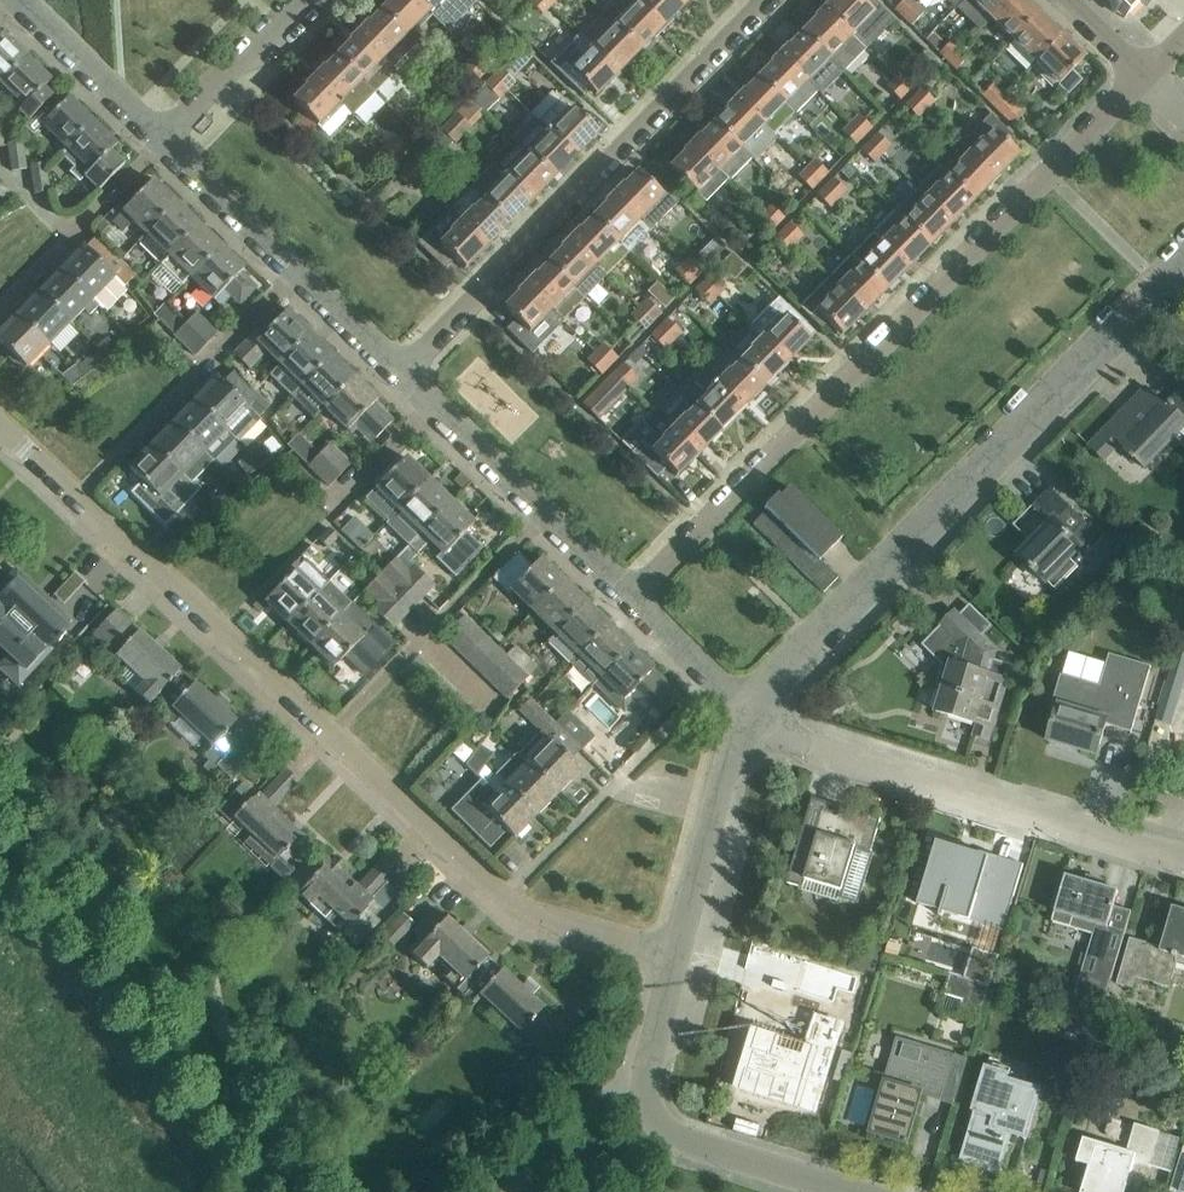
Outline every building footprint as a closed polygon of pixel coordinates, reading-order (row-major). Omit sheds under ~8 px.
[(381,11),(406,35),(427,13),(414,0),(391,0),(381,11)] [(427,13),(439,24),(444,29),(472,0),(414,0),(427,13)] [(529,1),(542,14),(550,6),(544,0),(531,0),(529,1)] [(603,13),(640,50),(653,36),(654,38),(663,29),(634,0),(611,0),(600,11),(603,13)] [(663,29),(672,19),(670,18),(683,5),(679,0),(634,0),(663,29)] [(823,9),(864,49),(893,19),(874,0),(863,0),(862,1),(861,0),(834,0),(833,1),(832,0),(823,9)] [(894,9),(902,17),(915,4),(911,0),(903,0),(894,9)] [(955,9),(956,8),(959,4),(963,0),(946,0),(955,9)] [(956,8),(978,30),(983,25),(990,17),(1007,0),(963,0),(959,4),(956,8)] [(990,17),(1013,39),(1038,14),(1024,0),(1007,0),(990,17)] [(1124,18),(1142,0),(1105,0),(1124,18)] [(915,4),(902,17),(911,26),(924,12),(915,4)] [(816,19),(802,32),(837,66),(842,72),(864,49),(823,9),(815,18),(816,19)] [(367,23),(358,33),(383,58),(397,71),(419,48),(406,35),(381,11),(368,24),(367,23)] [(582,37),(619,74),(628,64),(627,63),(640,50),(603,13),(581,36),(582,37)] [(1038,14),(1013,39),(1035,61),(1060,36),(1038,14)] [(0,83),(27,56),(3,32),(0,35),(0,83)] [(788,45),(779,54),(815,89),(821,94),(842,72),(837,66),(802,32),(789,46),(788,45)] [(383,58),(358,33),(349,42),(350,43),(337,56),(375,93),(397,71),(383,58)] [(1060,36),(1035,61),(1067,93),(1080,80),(1071,71),(1083,58),(1060,36)] [(553,67),(578,91),(585,85),(595,95),(609,81),(611,83),(619,74),(582,37),(553,67)] [(952,40),(939,53),(947,62),(960,48),(952,40)] [(487,71),(495,63),(480,48),(472,56),(487,71)] [(960,48),(947,62),(956,70),(968,56),(960,48)] [(772,63),(758,77),(784,102),(793,111),(815,89),(779,54),(771,62),(772,63)] [(28,120),(22,126),(23,126),(52,96),(43,87),(51,80),(27,56),(0,83),(24,107),(19,112),(28,120)] [(375,93),(337,56),(324,69),(323,68),(314,77),(340,103),(353,116),(375,93)] [(479,79),(487,71),(472,56),(464,65),(479,79)] [(500,68),(492,76),(507,90),(515,82),(500,68)] [(902,70),(894,79),(907,91),(915,83),(902,70)] [(492,76),(484,84),(499,99),(507,90),(492,76)] [(340,103),(314,77),(305,87),(306,88),(292,101),(317,126),(340,103)] [(744,90),(735,99),(771,134),(793,111),(784,102),(758,77),(745,91),(744,90)] [(894,79),(886,87),(899,100),(907,91),(894,79)] [(992,85),(982,95),(992,105),(1002,95),(992,85)] [(912,96),(926,109),(934,101),(921,88),(912,96)] [(443,116),(451,108),(436,93),(428,101),(443,116)] [(1002,95),(992,105),(1012,125),(1023,115),(1002,95)] [(66,147),(92,121),(93,120),(68,97),(61,104),(52,96),(23,126),(31,135),(42,124),(66,147)] [(917,117),(926,109),(912,96),(904,105),(917,117)] [(728,108),(714,122),(749,156),(752,159),(774,137),(771,134),(735,99),(727,107),(728,108)] [(540,122),(575,157),(584,148),(583,147),(597,133),(572,110),(561,100),(540,122)] [(434,124),(443,116),(428,101),(420,110),(434,124)] [(456,112),(448,121),(463,135),(471,127),(456,112)] [(1004,168),(1018,154),(1008,144),(1014,137),(990,114),(962,144),(970,152),(997,178),(1006,169),(1004,168)] [(858,115),(850,123),(863,136),(871,128),(858,115)] [(533,116),(510,138),(552,179),(565,165),(567,166),(575,157),(540,122),(533,116)] [(92,121),(66,147),(60,154),(73,167),(70,171),(80,181),(84,176),(84,177),(85,176),(98,189),(98,190),(124,164),(123,163),(123,164),(110,151),(117,144),(116,143),(115,144),(92,121)] [(448,121),(440,129),(454,144),(463,135),(448,121)] [(699,135),(691,144),(727,179),(749,156),(714,122),(701,136),(699,135)] [(850,123),(842,132),(855,145),(863,136),(850,123)] [(505,143),(489,161),(493,165),(495,167),(505,176),(531,202),(540,193),(539,192),(552,179),(510,138),(505,133),(500,138),(505,143)] [(868,141),(882,154),(890,146),(876,133),(868,141)] [(399,161),(407,152),(392,138),(384,146),(399,161)] [(11,171),(26,169),(22,140),(7,142),(11,171)] [(873,162),(882,154),(868,141),(860,150),(873,162)] [(684,153),(670,168),(704,202),(727,179),(691,144),(683,152),(684,153)] [(391,169),(399,161),(384,146),(376,155),(391,169)] [(988,187),(997,178),(970,152),(959,164),(960,165),(949,176),(973,199),(987,186),(988,187)] [(412,157),(404,166),(419,180),(427,172),(412,157)] [(814,160),(806,168),(819,181),(827,173),(814,160)] [(34,193),(48,191),(44,163),(30,165),(34,193)] [(960,213),(973,199),(949,176),(938,164),(916,187),(953,223),(962,214),(960,213)] [(493,165),(471,187),(508,224),(522,210),(523,211),(531,202),(495,167),(493,165)] [(404,166),(396,174),(411,188),(419,180),(404,166)] [(806,168),(798,177),(811,189),(819,181),(806,168)] [(648,184),(637,173),(624,186),(623,185),(613,195),(647,228),(650,230),(678,201),(655,177),(648,184)] [(832,178),(824,186),(838,199),(846,191),(832,178)] [(133,221),(145,233),(175,203),(152,180),(112,220),(123,231),(133,221)] [(824,186),(816,194),(829,207),(838,199),(824,186)] [(471,187),(449,210),(488,247),(496,238),(495,237),(508,224),(471,187)] [(915,187),(893,209),(895,211),(929,244),(943,231),(944,232),(953,223),(916,187),(915,187)] [(605,205),(592,218),(628,253),(650,230),(647,228),(613,195),(604,204),(605,205)] [(145,233),(136,242),(159,264),(197,225),(175,203),(145,233)] [(770,205),(762,213),(775,226),(783,218),(770,205)] [(449,210),(417,243),(444,270),(454,259),(464,269),(478,255),(479,256),(488,247),(449,210)] [(895,211),(873,233),(909,268),(918,259),(916,258),(929,244),(895,211)] [(762,213),(754,222),(767,234),(775,226),(762,213)] [(606,275),(628,253),(592,218),(580,231),(579,230),(569,240),(606,275)] [(793,244),(794,244),(802,236),(788,223),(780,231),(793,244)] [(197,225),(159,264),(182,286),(190,277),(220,247),(197,225)] [(785,252),(793,244),(780,231),(772,240),(785,252)] [(850,254),(851,256),(885,289),(898,275),(900,277),(909,268),(872,232),(850,254)] [(84,247),(61,270),(92,299),(98,306),(101,309),(135,275),(95,237),(85,248),(84,247)] [(561,250),(549,263),(584,297),(606,275),(569,240),(560,249),(561,250)] [(239,272),(242,269),(220,247),(190,277),(199,286),(198,288),(206,297),(208,295),(216,303),(217,302),(220,305),(229,295),(239,304),(255,288),(239,272)] [(690,254),(682,262),(697,277),(705,268),(690,254)] [(851,256),(829,278),(865,313),(874,304),(872,302),(885,289),(851,256)] [(697,277),(682,262),(674,270),(689,285),(697,277)] [(535,275),(525,284),(551,309),(563,321),(585,299),(584,297),(549,263),(536,276),(535,275)] [(61,270),(39,292),(70,322),(82,309),(88,316),(98,306),(92,299),(61,270)] [(702,282),(717,296),(725,288),(710,273),(702,282)] [(856,322),(865,313),(829,278),(799,308),(820,328),(827,321),(841,335),(855,321),(856,322)] [(646,299),(661,313),(675,299),(657,281),(647,291),(650,295),(646,299)] [(709,304),(717,296),(702,282),(694,290),(709,304)] [(525,284),(516,294),(518,295),(504,308),(515,320),(506,329),(531,354),(563,321),(551,309),(525,284)] [(39,292),(17,315),(48,344),(70,322),(39,292)] [(795,354),(816,333),(778,297),(749,327),(787,364),(796,356),(795,354)] [(646,299),(638,307),(653,322),(661,313),(646,299)] [(159,320),(164,325),(174,314),(164,304),(154,314),(159,320)] [(667,314),(679,330),(689,321),(677,306),(667,314)] [(653,322),(638,307),(630,315),(645,330),(653,322)] [(256,329),(233,352),(250,369),(267,352),(279,364),(309,333),(286,311),(280,317),(273,311),(261,323),(262,325),(267,330),(263,335),(256,329)] [(206,345),(216,334),(195,313),(185,324),(206,345)] [(174,335),(185,324),(174,314),(164,325),(174,335)] [(48,344),(17,315),(0,333),(0,343),(12,354),(9,357),(22,370),(48,344)] [(666,318),(658,327),(673,341),(681,333),(666,318)] [(195,356),(206,345),(185,324),(174,335),(195,356)] [(747,325),(725,348),(740,362),(764,386),(777,372),(778,373),(787,364),(749,327),(747,325)] [(658,327),(650,335),(665,349),(673,341),(658,327)] [(309,333),(279,364),(269,374),(291,396),(331,355),(309,333)] [(96,346),(98,350),(101,354),(102,353),(113,345),(113,344),(107,337),(96,346)] [(602,344),(594,352),(609,366),(617,358),(602,344)] [(725,348),(703,370),(710,377),(717,383),(743,409),(752,400),(751,399),(764,386),(740,362),(725,348)] [(609,366),(594,352),(586,360),(601,375),(609,366)] [(354,377),(331,355),(291,396),(314,418),(324,408),(354,377)] [(75,365),(74,366),(83,378),(95,369),(87,359),(77,367),(75,365)] [(622,363),(614,371),(630,387),(638,379),(622,363)] [(74,366),(71,367),(61,375),(70,388),(83,378),(74,366)] [(700,367),(678,390),(720,431),(733,417),(735,418),(743,409),(717,383),(710,377),(703,370),(700,367)] [(232,370),(222,381),(247,407),(258,396),(238,375),(232,370)] [(614,371),(582,404),(599,420),(630,387),(614,371)] [(260,419),(257,417),(247,407),(218,377),(195,400),(234,438),(238,442),(260,419)] [(377,400),(354,377),(324,408),(350,433),(360,423),(375,438),(392,421),(373,403),(377,400)] [(1183,427),(1183,390),(1168,407),(1148,388),(1092,446),(1090,444),(1089,445),(1105,461),(1106,460),(1105,458),(1120,443),(1133,456),(1132,458),(1135,460),(1136,459),(1145,467),(1183,427)] [(678,390),(656,412),(673,428),(700,454),(708,445),(707,444),(720,431),(678,390)] [(258,396),(247,407),(257,417),(268,405),(258,396)] [(234,438),(195,400),(173,423),(203,452),(212,461),(234,438)] [(692,462),(700,454),(673,428),(653,409),(641,422),(652,432),(632,453),(657,477),(666,467),(676,476),(691,461),(692,462)] [(173,423),(151,445),(191,483),(212,461),(203,452),(173,423)] [(298,456),(308,445),(298,435),(287,446),(298,456)] [(329,444),(318,455),(340,475),(350,464),(329,444)] [(151,445),(129,469),(141,481),(129,493),(162,525),(171,516),(197,489),(191,483),(151,445)] [(298,456),(308,466),(318,455),(308,445),(298,456)] [(259,466),(271,458),(261,446),(250,455),(259,466)] [(247,475),(259,466),(250,455),(238,464),(247,475)] [(318,455),(308,466),(329,486),(340,475),(318,455)] [(376,508),(388,520),(427,480),(404,457),(365,498),(376,508)] [(388,520),(385,524),(407,546),(421,532),(450,502),(428,480),(388,520)] [(1052,487),(1033,506),(1051,524),(1020,556),(1055,590),(1080,565),(1071,557),(1082,546),(1089,553),(1106,535),(1092,522),(1090,524),(1052,487)] [(219,488),(207,497),(217,509),(228,500),(219,488)] [(753,524),(775,546),(823,593),(837,578),(819,560),(840,539),(788,488),(779,497),(776,494),(763,508),(766,510),(753,524)] [(207,497),(206,498),(195,506),(206,517),(217,509),(207,497)] [(465,533),(473,524),(450,502),(421,532),(443,554),(438,559),(436,557),(435,558),(455,577),(456,576),(453,574),(482,545),(481,544),(479,546),(465,533)] [(360,550),(373,536),(354,517),(340,531),(360,550)] [(1145,524),(1141,524),(1131,535),(1143,547),(1155,534),(1145,524)] [(337,537),(328,528),(318,539),(327,547),(337,537)] [(511,590),(533,611),(562,581),(539,559),(531,567),(520,556),(518,558),(514,554),(493,576),(497,579),(496,581),(508,593),(511,590)] [(280,585),(265,601),(268,604),(288,623),(328,582),(305,559),(304,560),(300,556),(276,582),(280,585)] [(403,577),(409,571),(395,558),(387,566),(401,579),(403,577)] [(387,566),(380,574),(393,587),(401,579),(387,566)] [(413,566),(409,571),(403,577),(423,596),(433,586),(413,566)] [(0,586),(0,647),(8,655),(0,664),(0,670),(17,686),(52,648),(50,647),(68,629),(55,617),(61,611),(16,569),(0,586)] [(54,595),(64,604),(85,582),(75,573),(54,595)] [(393,587),(380,574),(372,581),(386,595),(393,587)] [(403,577),(401,579),(393,587),(413,606),(423,596),(403,577)] [(378,602),(383,597),(386,595),(372,581),(365,589),(378,602)] [(585,603),(562,581),(533,611),(556,633),(585,603)] [(328,582),(288,623),(310,645),(340,615),(351,603),(328,582)] [(393,587),(386,595),(383,597),(403,616),(413,606),(393,587)] [(268,604),(265,601),(261,597),(252,606),(260,613),(268,604)] [(378,602),(373,607),(393,627),(394,627),(403,616),(383,597),(378,602)] [(340,615),(310,645),(333,668),(346,655),(365,674),(394,644),(351,603),(340,615)] [(585,603),(556,633),(547,642),(570,664),(578,655),(608,625),(585,603)] [(157,694),(164,700),(164,701),(187,677),(115,610),(93,634),(145,682),(135,692),(148,704),(157,694)] [(929,641),(952,662),(937,711),(979,724),(976,733),(991,738),(1013,666),(994,660),(996,651),(955,611),(942,625),(943,626),(929,641)] [(443,637),(454,647),(474,627),(463,616),(443,637)] [(578,655),(601,677),(630,647),(608,625),(578,655)] [(464,657),(484,637),(474,627),(454,647),(464,657)] [(464,657),(475,667),(495,647),(484,637),(464,657)] [(1179,644),(1156,720),(1170,724),(1183,678),(1183,646),(1179,644)] [(495,688),(516,667),(526,657),(515,646),(505,657),(485,678),(495,688)] [(485,678),(505,657),(495,647),(475,667),(485,678)] [(653,669),(630,647),(601,677),(594,684),(602,692),(609,685),(627,702),(639,690),(664,714),(681,696),(653,669)] [(1081,749),(1080,750),(1097,755),(1106,724),(1132,732),(1152,666),(1110,653),(1100,686),(1062,674),(1052,707),(1057,708),(1048,740),(1050,741),(1050,739),(1081,749)] [(506,698),(526,678),(537,667),(526,657),(516,667),(495,688),(506,698)] [(164,700),(154,710),(162,719),(172,708),(213,746),(204,757),(208,761),(203,767),(209,773),(246,732),(187,677),(164,701),(164,700)] [(529,699),(519,710),(529,720),(540,709),(529,699)] [(540,730),(550,720),(540,709),(529,720),(540,730)] [(563,717),(555,724),(581,750),(593,737),(567,712),(563,717)] [(581,750),(555,724),(550,720),(540,730),(541,732),(519,754),(527,763),(558,792),(580,769),(571,760),(581,750)] [(472,755),(484,764),(493,752),(480,743),(472,755)] [(506,785),(536,815),(558,792),(527,763),(519,754),(517,753),(496,776),(506,785)] [(476,776),(484,764),(472,755),(465,765),(476,776)] [(283,881),(293,870),(308,855),(301,848),(308,841),(272,808),(298,781),(286,769),(260,796),(258,795),(257,796),(244,783),(218,810),(232,823),(235,819),(276,858),(268,867),(283,881)] [(434,790),(434,783),(429,779),(422,787),(429,794),(434,790)] [(513,838),(536,815),(506,785),(496,796),(480,780),(465,795),(450,810),(489,848),(506,831),(513,838)] [(881,818),(850,809),(848,816),(812,805),(814,798),(812,797),(787,881),(803,886),(806,878),(841,889),(839,897),(858,903),(873,853),(871,852),(881,818)] [(924,883),(918,904),(941,911),(940,916),(943,917),(945,912),(1004,930),(1022,871),(988,861),(989,857),(959,848),(960,845),(958,844),(958,847),(937,841),(924,883)] [(369,899),(395,871),(382,859),(357,887),(322,854),(315,861),(308,855),(293,870),(297,873),(286,884),(300,897),(301,896),(317,910),(324,902),(348,925),(341,933),(356,947),(379,921),(372,915),(379,907),(369,899)] [(1066,875),(1052,921),(1093,933),(1088,951),(1104,956),(1097,979),(1081,974),(1070,1009),(1097,1017),(1099,1017),(1131,911),(1114,906),(1119,890),(1099,885),(1087,881),(1066,875)] [(1143,944),(1130,940),(1131,937),(1130,937),(1116,983),(1117,983),(1118,980),(1132,985),(1134,977),(1169,986),(1173,973),(1179,956),(1183,957),(1183,909),(1173,906),(1160,949),(1143,944)] [(463,996),(494,963),(434,907),(412,931),(420,939),(409,951),(426,968),(438,955),(453,969),(444,978),(463,996)] [(402,914),(378,941),(389,950),(413,923),(402,914)] [(858,974),(803,961),(793,1001),(848,1015),(858,974)] [(527,1065),(536,1074),(537,1075),(573,1036),(531,997),(539,989),(527,978),(519,986),(494,963),(463,996),(458,1001),(469,1011),(482,996),(541,1051),(527,1065)] [(946,994),(985,1006),(990,987),(952,975),(946,994)] [(819,1103),(842,1024),(817,1017),(804,1059),(776,1051),(779,1039),(757,1032),(744,1076),(764,1083),(762,1091),(800,1102),(802,1098),(819,1103)] [(899,1040),(886,1081),(871,1132),(908,1143),(923,1094),(941,1099),(954,1056),(899,1040)] [(974,1111),(977,1112),(963,1160),(1000,1171),(1011,1133),(1026,1138),(1042,1087),(993,1074),(997,1059),(990,1057),(974,1111)] [(1082,1191),(1125,1191),(1134,1161),(1149,1166),(1160,1131),(1135,1123),(1127,1151),(1084,1138),(1077,1162),(1090,1166),(1082,1191)]
